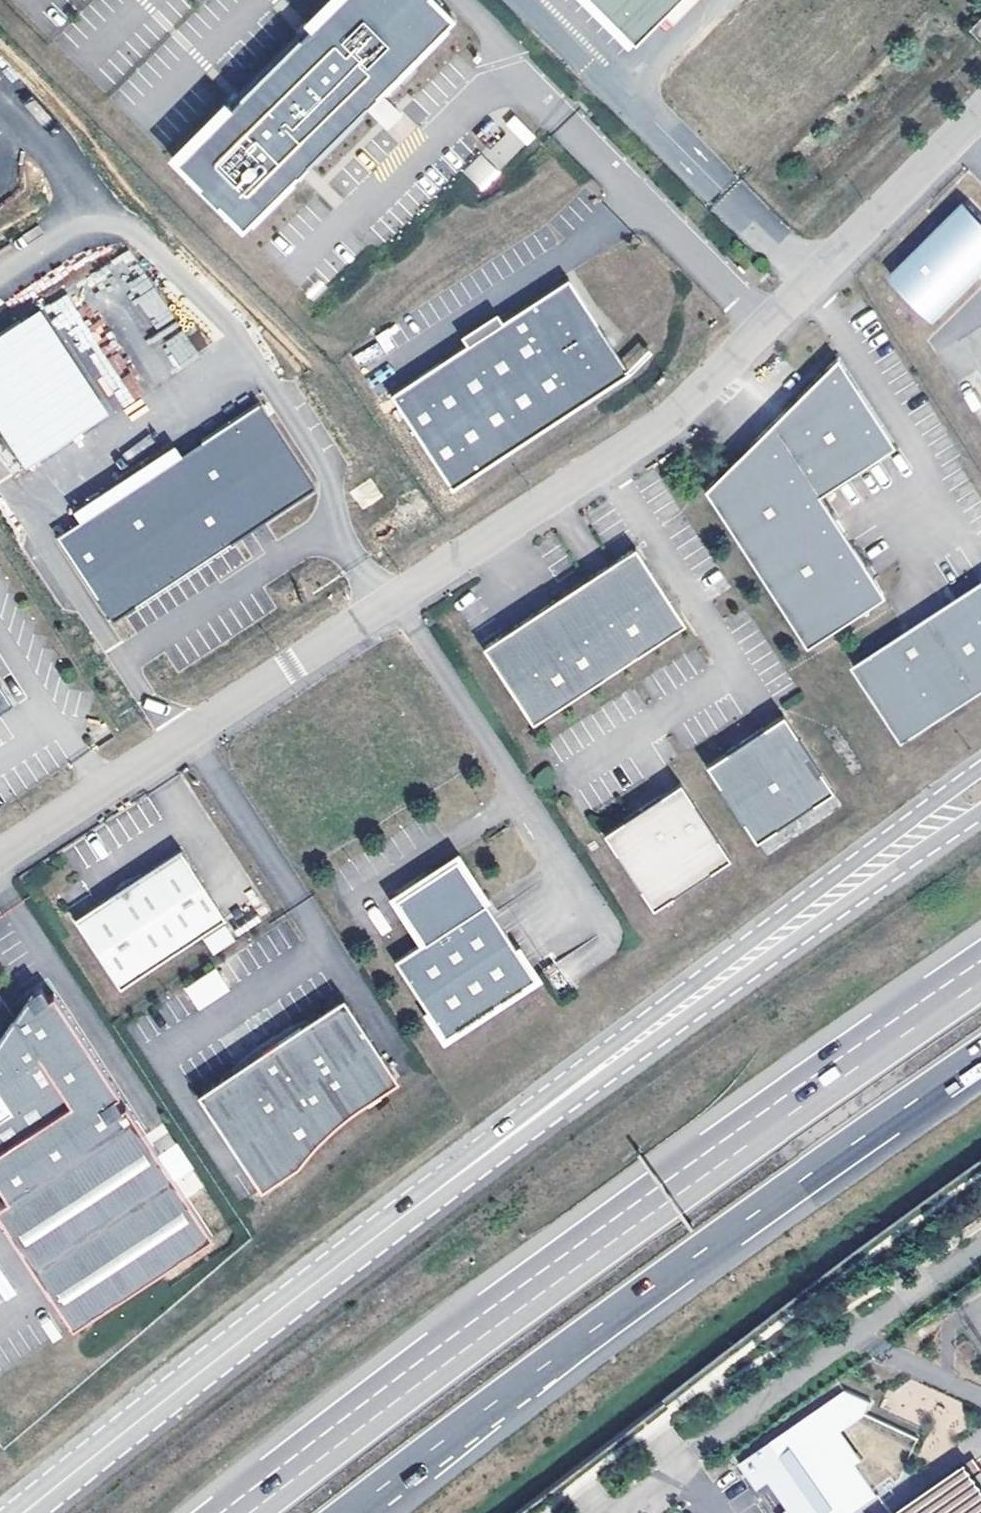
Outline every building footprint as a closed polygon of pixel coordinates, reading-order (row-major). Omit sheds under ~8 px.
[(177,150),(240,214),(445,12),(433,0),(330,0),(177,150)] [(632,42),(676,0),(591,0),(632,42)] [(969,31),(980,44),(980,19),(969,31)] [(371,106),(379,124),(396,116),(388,98),(371,106)] [(481,153),(498,170),(534,135),(517,117),(481,153)] [(461,173),(483,191),(499,172),(477,154),(461,173)] [(560,276),(386,398),(451,490),(625,368),(560,276)] [(49,305),(62,335),(73,331),(70,324),(77,321),(66,297),(49,305)] [(0,336),(0,437),(18,470),(108,420),(47,310),(0,336)] [(199,328),(186,337),(177,322),(153,338),(174,371),(211,346),(199,328)] [(751,442),(704,489),(805,645),(883,595),(867,570),(818,494),(894,446),(837,357),(820,374),(751,442)] [(177,451),(70,510),(79,525),(59,536),(104,617),(317,498),(266,406),(179,454),(177,451)] [(372,479),(351,490),(361,508),(382,496),(372,479)] [(500,634),(481,646),(531,723),(683,624),(633,548),(620,557),(567,591),(500,634)] [(857,668),(908,744),(980,696),(980,586),(857,668)] [(0,690),(0,713),(13,705),(2,689),(0,690)] [(742,743),(707,765),(754,839),(829,791),(782,717),(742,743)] [(649,803),(603,833),(652,909),(728,859),(679,783),(649,803)] [(180,853),(75,922),(121,992),(226,923),(180,853)] [(406,892),(397,898),(425,941),(395,960),(445,1038),(536,980),(459,859),(406,892)] [(235,943),(226,929),(204,943),(213,958),(235,943)] [(216,970),(186,990),(200,1011),(230,991),(216,970)] [(0,1044),(0,1092),(14,1114),(0,1123),(0,1186),(11,1203),(0,1210),(0,1219),(74,1334),(214,1243),(128,1110),(123,1113),(116,1103),(121,1099),(54,996),(48,1000),(41,989),(27,999),(0,1044)] [(349,1001),(204,1095),(267,1193),(305,1168),(309,1162),(317,1151),(328,1140),(341,1128),(360,1112),(366,1110),(404,1085),(349,1001)] [(14,1114),(0,1092),(0,1123),(14,1114)] [(741,1463),(759,1489),(771,1481),(791,1509),(785,1512),(853,1512),(879,1495),(857,1464),(863,1459),(843,1430),(867,1413),(872,1402),(847,1390),(741,1463)] [(964,1465),(895,1512),(980,1512),(980,1490),(964,1465)]
